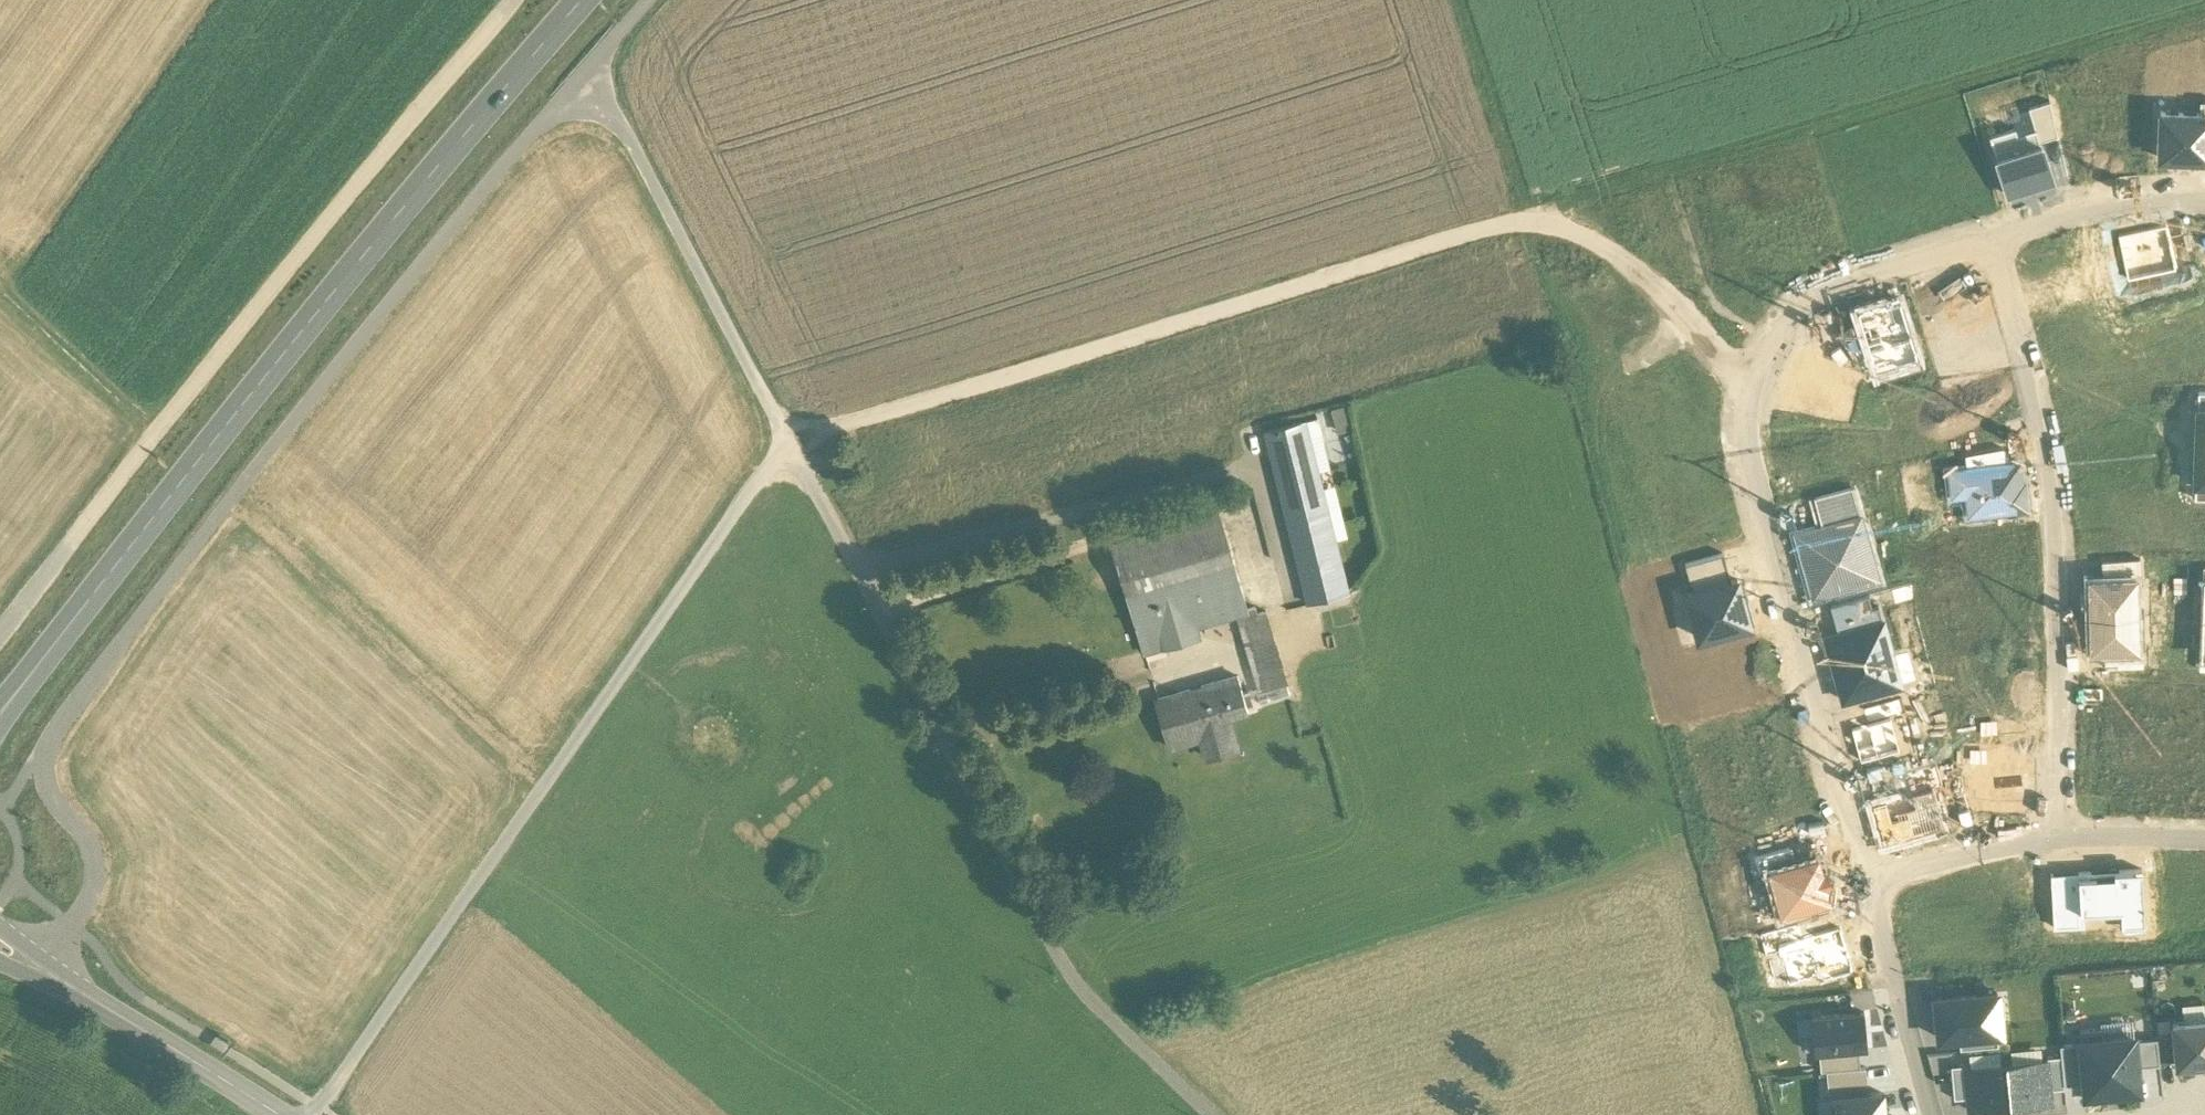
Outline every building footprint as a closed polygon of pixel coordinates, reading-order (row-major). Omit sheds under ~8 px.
[(2035,129),(2036,129),(2040,141),(2057,135),(2050,101),(2028,108),(2035,129)] [(2159,157),(2204,159),(2204,101),(2200,101),(2199,114),(2161,112),(2159,157)] [(2008,195),(2052,181),(2040,141),(2036,129),(2035,129),(2017,134),(2015,128),(1990,136),(2008,195)] [(2168,222),(2115,233),(2125,280),(2178,269),(2168,222)] [(1971,275),(1932,285),(1946,339),(1963,334),(1965,342),(1988,336),(1971,275)] [(1885,299),(1856,309),(1859,319),(1872,362),(1886,358),(1897,364),(1918,357),(1899,297),(1886,301),(1885,299)] [(1859,367),(1872,362),(1859,319),(1836,332),(1857,363),(1859,367)] [(1835,330),(1817,353),(1846,376),(1857,363),(1836,332),(1835,330)] [(1939,375),(1943,389),(1970,381),(1966,367),(1939,375)] [(2196,446),(2204,446),(2204,409),(2197,408),(2196,446)] [(1306,420),(1263,431),(1276,481),(1318,470),(1306,420)] [(2196,446),(2195,483),(2204,483),(2204,446),(2196,446)] [(1965,455),(1966,469),(2005,464),(2004,447),(1965,455)] [(1966,469),(1949,471),(1952,496),(1967,494),(1970,514),(2025,508),(2023,484),(2017,485),(2016,475),(2020,474),(2018,463),(2005,464),(1966,469)] [(1318,470),(1276,481),(1286,522),(1329,512),(1318,470)] [(2195,483),(2195,499),(2204,499),(2204,483),(2195,483)] [(1814,497),(1822,528),(1860,517),(1852,487),(1814,497)] [(1329,512),(1286,522),(1297,564),(1339,554),(1329,512)] [(1221,516),(1114,547),(1122,575),(1167,562),(1171,576),(1234,558),(1221,516)] [(1877,579),(1860,517),(1822,528),(1797,534),(1803,556),(1806,556),(1816,595),(1877,579)] [(1681,551),(1685,565),(1723,554),(1719,540),(1681,551)] [(1339,554),(1297,564),(1306,603),(1308,603),(1308,602),(1347,592),(1347,593),(1349,592),(1339,554)] [(1685,565),(1693,592),(1731,582),(1723,554),(1685,565)] [(1171,576),(1126,589),(1145,651),(1188,639),(1184,627),(1239,611),(1250,608),(1234,558),(1171,576)] [(2101,562),(2101,580),(2136,579),(2141,578),(2141,558),(2101,562)] [(1167,562),(1122,575),(1126,589),(1171,576),(1167,562)] [(2089,580),(2090,614),(2137,613),(2136,579),(2101,580),(2089,580)] [(1686,594),(1698,638),(1755,623),(1749,602),(1743,604),(1737,580),(1731,582),(1693,592),(1686,594)] [(1868,595),(1830,606),(1838,634),(1883,622),(1878,606),(1871,608),(1868,595)] [(1259,612),(1258,606),(1250,608),(1239,611),(1252,655),(1279,647),(1268,609),(1259,612)] [(2138,647),(2137,613),(2090,614),(2091,650),(2103,649),(2138,648),(2138,647)] [(1892,657),(1883,622),(1838,634),(1832,636),(1843,676),(1836,677),(1843,701),(1915,681),(1907,653),(1892,657)] [(1279,647),(1252,655),(1256,669),(1283,661),(1279,647)] [(2138,648),(2103,649),(2104,668),(2144,667),(2143,647),(2138,647),(2138,648)] [(1283,661),(1256,669),(1262,689),(1288,681),(1283,661)] [(2113,742),(2166,744),(2169,671),(2126,669),(2125,684),(2092,683),(2091,719),(2114,720),(2113,742)] [(1239,675),(1159,698),(1173,746),(1202,738),(1205,737),(1201,723),(1221,717),(1249,709),(1239,675)] [(1262,689),(1259,690),(1263,703),(1292,694),(1288,681),(1262,689)] [(1902,698),(1863,709),(1867,724),(1891,717),(1906,713),(1902,698)] [(1221,717),(1201,723),(1205,737),(1202,738),(1207,755),(1230,748),(1221,717)] [(1900,751),(1891,717),(1867,724),(1851,728),(1860,762),(1900,751)] [(2010,748),(1970,747),(1970,764),(1980,764),(2009,765),(2010,748)] [(2009,765),(1980,764),(1979,795),(1984,795),(1984,811),(2031,812),(2032,765),(2009,765)] [(1936,767),(1899,777),(1905,796),(1933,788),(1942,785),(1936,767)] [(1945,829),(1933,788),(1905,796),(1871,805),(1883,846),(1945,829)] [(1754,858),(1759,876),(1770,873),(1769,872),(1797,863),(1792,847),(1754,858)] [(1770,873),(1782,914),(1829,900),(1825,886),(1829,885),(1825,871),(1822,871),(1818,857),(1797,863),(1769,872),(1770,873)] [(2053,925),(2082,924),(2082,910),(2117,909),(2118,930),(2142,929),(2139,869),(2051,873),(2053,925)] [(1766,956),(1780,952),(1806,944),(1800,922),(1781,928),(1759,934),(1766,956)] [(1821,980),(1852,971),(1841,934),(1806,944),(1780,952),(1789,984),(1820,975),(1821,980)] [(1999,1014),(1997,996),(1997,993),(1935,998),(1939,1038),(1959,1036),(1997,1033),(1995,1015),(1999,1014)] [(1813,1017),(1816,1054),(1819,1054),(1859,1051),(1868,1050),(1865,1013),(1813,1017)] [(2174,1022),(2175,1033),(2177,1061),(2177,1063),(2204,1061),(2204,1020),(2174,1022)] [(2085,1094),(2137,1088),(2136,1066),(2133,1041),(2133,1036),(2102,1039),(2101,1028),(2078,1030),(2080,1043),(2084,1082),(2085,1094)] [(1997,1033),(1959,1036),(1960,1049),(1998,1046),(1997,1033)] [(2177,1061),(2175,1033),(2157,1034),(2158,1039),(2160,1063),(2177,1061)] [(2133,1041),(2136,1066),(2160,1064),(2160,1063),(2158,1039),(2133,1041)] [(2059,1045),(2060,1056),(2063,1084),(2084,1082),(2080,1043),(2059,1045)] [(1859,1051),(1819,1054),(1821,1070),(1828,1071),(1860,1068),(1859,1051)] [(2046,1057),(2046,1060),(2049,1090),(2063,1088),(2063,1084),(2060,1056),(2046,1057)] [(2046,1060),(2006,1064),(2010,1107),(2050,1103),(2049,1090),(2046,1060)] [(2006,1064),(1965,1068),(1968,1098),(1969,1111),(2010,1107),(2006,1064)] [(1965,1068),(1965,1065),(1951,1066),(1953,1099),(1968,1098),(1965,1068)] [(1860,1068),(1828,1071),(1830,1097),(1867,1094),(1865,1067),(1860,1068)] [(2140,1103),(2160,1104),(2161,1075),(2152,1074),(2152,1083),(2141,1082),(2140,1103)] [(1830,1097),(1832,1114),(1888,1114),(1888,1109),(1883,1109),(1882,1092),(1867,1094),(1830,1097)]
